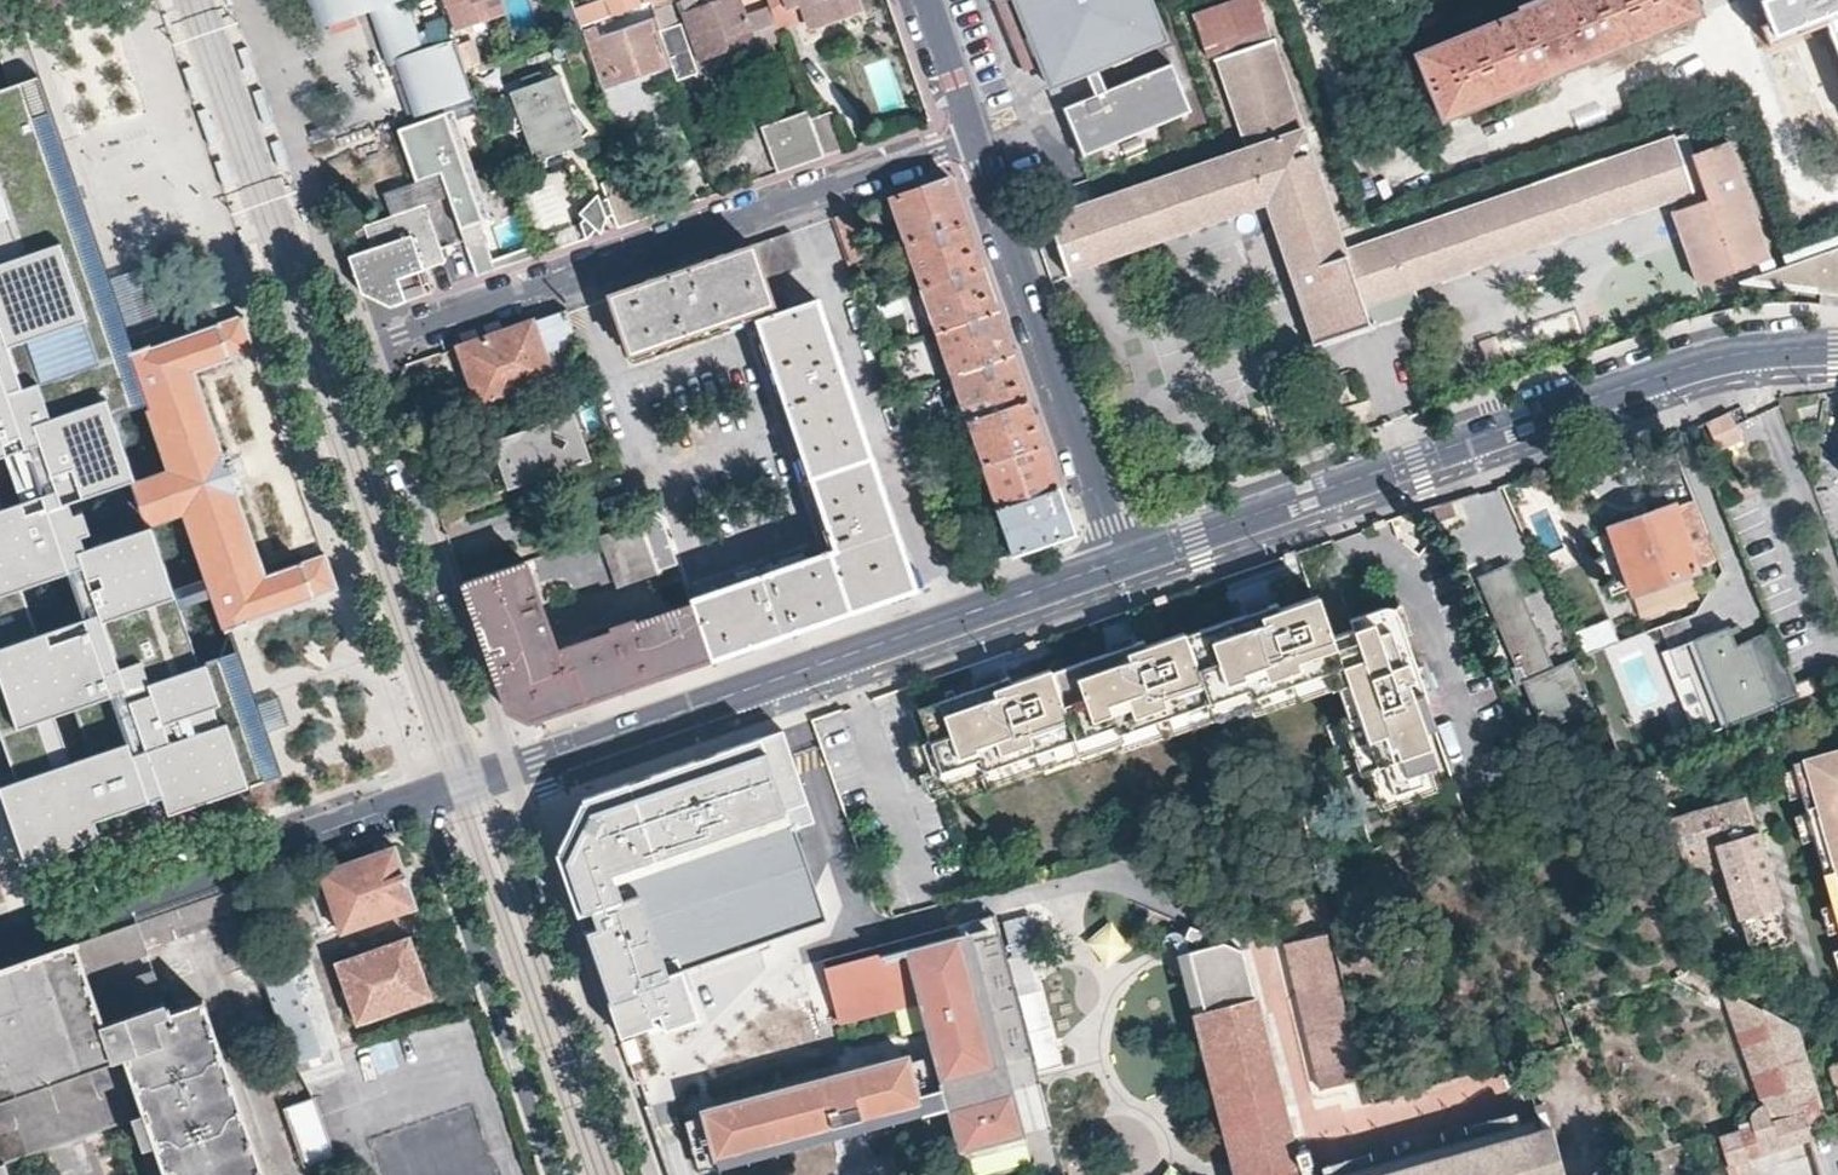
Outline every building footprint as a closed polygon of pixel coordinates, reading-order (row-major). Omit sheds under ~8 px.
[(320,28),(357,14),(371,9),(401,0),(311,0),(320,28)] [(411,0),(401,0),(371,9),(391,66),(398,63),(397,59),(428,48),(411,0)] [(505,16),(499,0),(446,0),(457,32),(505,16)] [(641,11),(637,0),(609,0),(606,1),(609,10),(578,21),(582,32),(641,11)] [(641,11),(652,7),(665,2),(670,0),(637,0),(641,11)] [(743,18),(736,0),(690,0),(681,3),(701,61),(751,42),(756,53),(780,44),(765,8),(743,18)] [(777,24),(806,14),(812,29),(859,11),(856,0),(768,0),(777,24)] [(1051,84),(1086,70),(1097,66),(1164,39),(1153,13),(1148,0),(1001,0),(1018,40),(1031,35),(1051,84)] [(1222,55),(1251,146),(1048,215),(1066,268),(1270,200),(1319,341),(1426,305),(1418,283),(1695,187),(1676,133),(1347,248),(1274,38),(1271,39),(1256,0),(1253,0),(1193,22),(1206,61),(1222,55)] [(1704,8),(1701,0),(1540,0),(1504,15),(1421,50),(1447,113),(1704,8)] [(1755,2),(1773,47),(1833,24),(1837,37),(1837,0),(1761,0),(1755,2)] [(673,24),(665,2),(652,7),(678,78),(696,71),(678,22),(673,24)] [(664,68),(646,21),(597,40),(615,86),(664,68)] [(428,48),(397,59),(398,63),(417,117),(452,106),(476,98),(468,73),(458,45),(456,39),(428,48)] [(481,68),(472,40),(458,45),(468,73),(481,68)] [(245,46),(241,47),(250,73),(258,70),(249,45),(245,46)] [(1097,66),(1086,70),(1096,93),(1063,106),(1082,154),(1191,110),(1172,63),(1107,89),(1097,66)] [(191,66),(183,69),(192,94),(200,91),(191,66)] [(542,82),(538,73),(519,80),(522,89),(542,82)] [(335,589),(321,550),(258,572),(230,490),(235,488),(222,452),(217,453),(189,372),(251,350),(238,313),(130,352),(131,354),(118,359),(70,218),(60,190),(35,118),(50,113),(60,143),(62,142),(39,75),(0,89),(0,457),(26,448),(45,442),(61,488),(42,495),(0,509),(0,735),(15,778),(0,783),(0,789),(24,861),(163,813),(161,806),(194,795),(197,801),(264,778),(225,666),(202,674),(197,662),(148,524),(91,545),(75,498),(132,478),(108,408),(119,405),(113,389),(136,381),(167,466),(133,478),(148,523),(183,510),(226,630),(246,623),(246,620),(335,589)] [(584,146),(558,76),(542,82),(522,89),(507,94),(533,164),(584,146)] [(264,87),(255,90),(267,124),(275,121),(264,87)] [(417,117),(397,124),(415,179),(441,170),(477,275),(533,257),(529,244),(491,257),(478,217),(488,213),(452,106),(417,117)] [(206,109),(198,111),(209,145),(217,142),(206,109)] [(812,118),(809,110),(763,126),(780,171),(825,156),(812,118)] [(831,111),(812,118),(825,156),(845,149),(831,111)] [(748,177),(774,171),(762,123),(736,129),(748,177)] [(290,163),(281,138),(273,141),(282,166),(290,163)] [(1774,258),(1731,140),(1693,153),(1709,199),(1674,211),(1700,284),(1760,263),(1774,258)] [(232,185),(224,159),(215,162),(224,187),(232,185)] [(649,215),(632,170),(611,177),(603,180),(608,196),(614,212),(618,226),(649,215)] [(446,262),(426,202),(448,196),(440,175),(417,183),(382,194),(388,215),(362,223),(371,249),(373,253),(383,283),(422,270),(446,262)] [(948,176),(890,196),(905,241),(964,220),(948,176)] [(74,185),(60,190),(70,218),(83,213),(74,185)] [(601,198),(599,191),(579,210),(602,231),(607,214),(601,198)] [(614,212),(608,196),(601,198),(607,214),(614,212)] [(870,254),(855,208),(832,217),(847,262),(870,254)] [(972,244),(964,220),(905,241),(920,286),(980,265),(972,244)] [(803,266),(791,231),(610,294),(633,363),(749,323),(828,548),(815,552),(811,542),(685,586),(691,604),(710,658),(913,588),(814,299),(777,312),(764,279),(803,266)] [(1800,249),(1804,259),(1837,247),(1837,236),(1800,249)] [(1804,259),(1816,292),(1837,295),(1837,247),(1804,259)] [(422,270),(383,283),(373,253),(371,249),(349,256),(361,292),(364,293),(388,305),(429,291),(422,270)] [(1800,249),(1784,254),(1788,264),(1804,259),(1800,249)] [(1778,268),(1774,258),(1760,263),(1764,273),(1778,268)] [(1764,273),(1740,281),(1740,283),(1816,292),(1804,259),(1788,264),(1778,268),(1764,273)] [(990,293),(980,265),(920,286),(935,331),(995,310),(990,293)] [(544,352),(578,340),(567,309),(457,347),(477,406),(553,380),(544,352)] [(1004,335),(995,310),(935,331),(950,376),(1011,354),(1004,335)] [(240,312),(238,313),(251,350),(253,350),(240,312)] [(1018,373),(1011,354),(950,376),(966,420),(1027,399),(1018,373)] [(1035,422),(1027,399),(966,420),(981,466),(1043,445),(1035,422)] [(1707,418),(1709,421),(1715,418),(1733,411),(1732,409),(1707,418)] [(1715,418),(1709,421),(1712,430),(1737,421),(1733,411),(1715,418)] [(500,441),(516,488),(584,465),(567,416),(500,441)] [(1742,435),(1737,421),(1712,430),(1718,444),(1742,435)] [(61,488),(45,442),(26,448),(42,495),(61,488)] [(1050,466),(1043,445),(981,466),(996,509),(1058,487),(1050,466)] [(1074,534),(1058,487),(996,509),(1011,555),(1074,534)] [(1702,576),(1675,503),(1606,527),(1634,600),(1702,576)] [(660,581),(681,575),(662,521),(660,518),(658,516),(656,515),(652,514),(639,518),(656,570),(660,581)] [(619,581),(656,570),(639,518),(603,532),(619,581)] [(323,549),(321,550),(335,589),(336,588),(323,549)] [(557,647),(526,559),(461,581),(486,655),(504,707),(530,720),(584,701),(572,667),(565,669),(557,647)] [(1541,730),(1591,709),(1571,660),(1552,668),(1509,563),(1477,576),(1514,665),(1519,662),(1525,675),(1519,678),(1541,730)] [(584,701),(710,658),(691,604),(557,647),(565,669),(572,667),(584,701)] [(1335,647),(1321,606),(1282,619),(1280,613),(1188,645),(1212,712),(1251,698),(1254,707),(1258,705),(1293,694),(1322,683),(1344,676),(1335,647)] [(1429,703),(1403,629),(1401,624),(1398,620),(1393,617),(1389,617),(1386,617),(1352,629),(1356,640),(1335,647),(1344,676),(1322,683),(1328,701),(1333,699),(1345,732),(1362,727),(1368,742),(1431,716),(1426,703),(1429,703)] [(1792,683),(1774,635),(1736,648),(1729,629),(1670,650),(1681,680),(1691,677),(1710,732),(1797,698),(1792,683)] [(1188,643),(1149,656),(1147,649),(1054,682),(1078,749),(1117,735),(1120,744),(1124,743),(1168,727),(1208,713),(1212,712),(1188,645),(1188,643)] [(236,650),(197,662),(202,674),(225,666),(264,778),(280,774),(236,650)] [(1681,680),(1670,650),(1659,654),(1691,740),(1710,732),(1691,677),(1681,680)] [(1514,665),(1519,678),(1525,675),(1519,662),(1514,665)] [(1054,682),(1054,680),(1015,691),(1013,686),(920,719),(930,747),(942,778),(943,783),(982,769),(986,782),(991,780),(1035,764),(1074,750),(1078,749),(1054,682)] [(1328,701),(1322,683),(1293,694),(1299,711),(1328,701)] [(1299,711),(1293,694),(1258,705),(1261,715),(1253,717),(1256,726),(1293,713),(1299,711)] [(1251,698),(1212,712),(1208,713),(1213,731),(1253,717),(1261,715),(1258,705),(1254,707),(1251,698)] [(1213,731),(1208,713),(1168,727),(1174,745),(1204,735),(1213,731)] [(1439,739),(1431,716),(1368,742),(1371,752),(1380,777),(1402,769),(1408,787),(1433,779),(1441,776),(1429,743),(1439,739)] [(1168,727),(1124,743),(1127,751),(1120,754),(1123,763),(1174,745),(1168,727)] [(1368,742),(1362,727),(1345,732),(1351,749),(1368,742)] [(1117,735),(1078,749),(1074,750),(1080,768),(1120,754),(1127,751),(1124,743),(1120,744),(1117,735)] [(625,1048),(723,1017),(700,941),(820,900),(763,738),(585,800),(571,827),(558,854),(625,1048)] [(1408,787),(1402,769),(1380,777),(1371,752),(1368,742),(1351,749),(1356,764),(1363,786),(1371,784),(1384,821),(1441,801),(1433,779),(1408,787)] [(942,778),(930,747),(915,753),(925,784),(942,778)] [(1790,764),(1792,771),(1792,772),(1800,797),(1805,813),(1814,841),(1833,904),(1837,919),(1837,749),(1790,764)] [(1080,768),(1074,750),(1035,764),(1041,782),(1080,768)] [(1035,764),(991,780),(992,783),(992,785),(985,787),(989,800),(1041,782),(1035,764)] [(982,769),(943,783),(942,778),(925,784),(923,785),(930,807),(985,787),(992,785),(992,783),(991,780),(986,782),(982,769)] [(1787,801),(1800,797),(1792,772),(1779,777),(1787,801)] [(163,813),(197,801),(194,795),(161,806),(163,813)] [(1795,988),(1804,986),(1784,920),(1745,798),(1670,820),(1695,900),(1719,893),(1709,863),(1721,860),(1746,940),(1765,934),(1774,959),(1775,965),(1778,970),(1782,975),(1786,979),(1795,988)] [(1800,845),(1814,841),(1805,813),(1792,817),(1800,845)] [(414,909),(395,848),(320,874),(340,934),(414,909)] [(232,961),(254,953),(232,889),(150,918),(156,937),(164,944),(220,925),(232,961)] [(1837,932),(1837,919),(1833,904),(1820,909),(1829,936),(1837,932)] [(1031,1082),(984,915),(823,960),(841,1022),(921,1000),(951,1107),(956,1126),(961,1144),(1010,1131),(1011,1135),(1054,1123),(1042,1079),(1031,1082)] [(1102,955),(1122,942),(1109,921),(1088,935),(1102,955)] [(31,1120),(32,1126),(35,1130),(40,1132),(46,1132),(79,1121),(84,1118),(87,1113),(88,1107),(87,1102),(133,1086),(142,1112),(131,1116),(142,1149),(154,1144),(165,1174),(264,1174),(203,999),(166,1012),(152,974),(93,994),(85,974),(145,953),(135,923),(76,945),(74,944),(0,969),(0,1131),(31,1120)] [(1281,941),(1312,1091),(1358,1082),(1327,931),(1281,941)] [(431,999),(410,938),(335,963),(356,1025),(431,999)] [(1251,990),(1237,939),(1192,951),(1206,1001),(1251,990)] [(294,1061),(322,1053),(308,1011),(304,1012),(290,973),(311,966),(308,958),(261,973),(292,1061),(294,1061)] [(1728,1160),(1812,1132),(1809,1120),(1798,1083),(1813,1079),(1796,1024),(1782,1016),(1721,982),(1752,1072),(1761,1102),(1757,1106),(1754,1111),(1753,1117),(1753,1122),(1718,1134),(1728,1160)] [(1254,997),(1204,1011),(1247,1174),(1301,1174),(1254,997)] [(1828,1066),(1837,1099),(1837,1062),(1828,1066)] [(912,1067),(705,1121),(717,1169),(719,1168),(923,1114),(924,1114),(912,1067)] [(1798,1083),(1809,1120),(1818,1117),(1824,1115),(1813,1079),(1798,1083)] [(315,1092),(285,1103),(306,1162),(336,1152),(315,1092)] [(719,1168),(721,1174),(735,1174),(924,1125),(924,1128),(927,1128),(923,1114),(719,1168)] [(1546,1123),(1540,1124),(1356,1174),(1561,1174),(1546,1123)] [(4,1160),(0,1161),(0,1174),(9,1174),(4,1160)]
